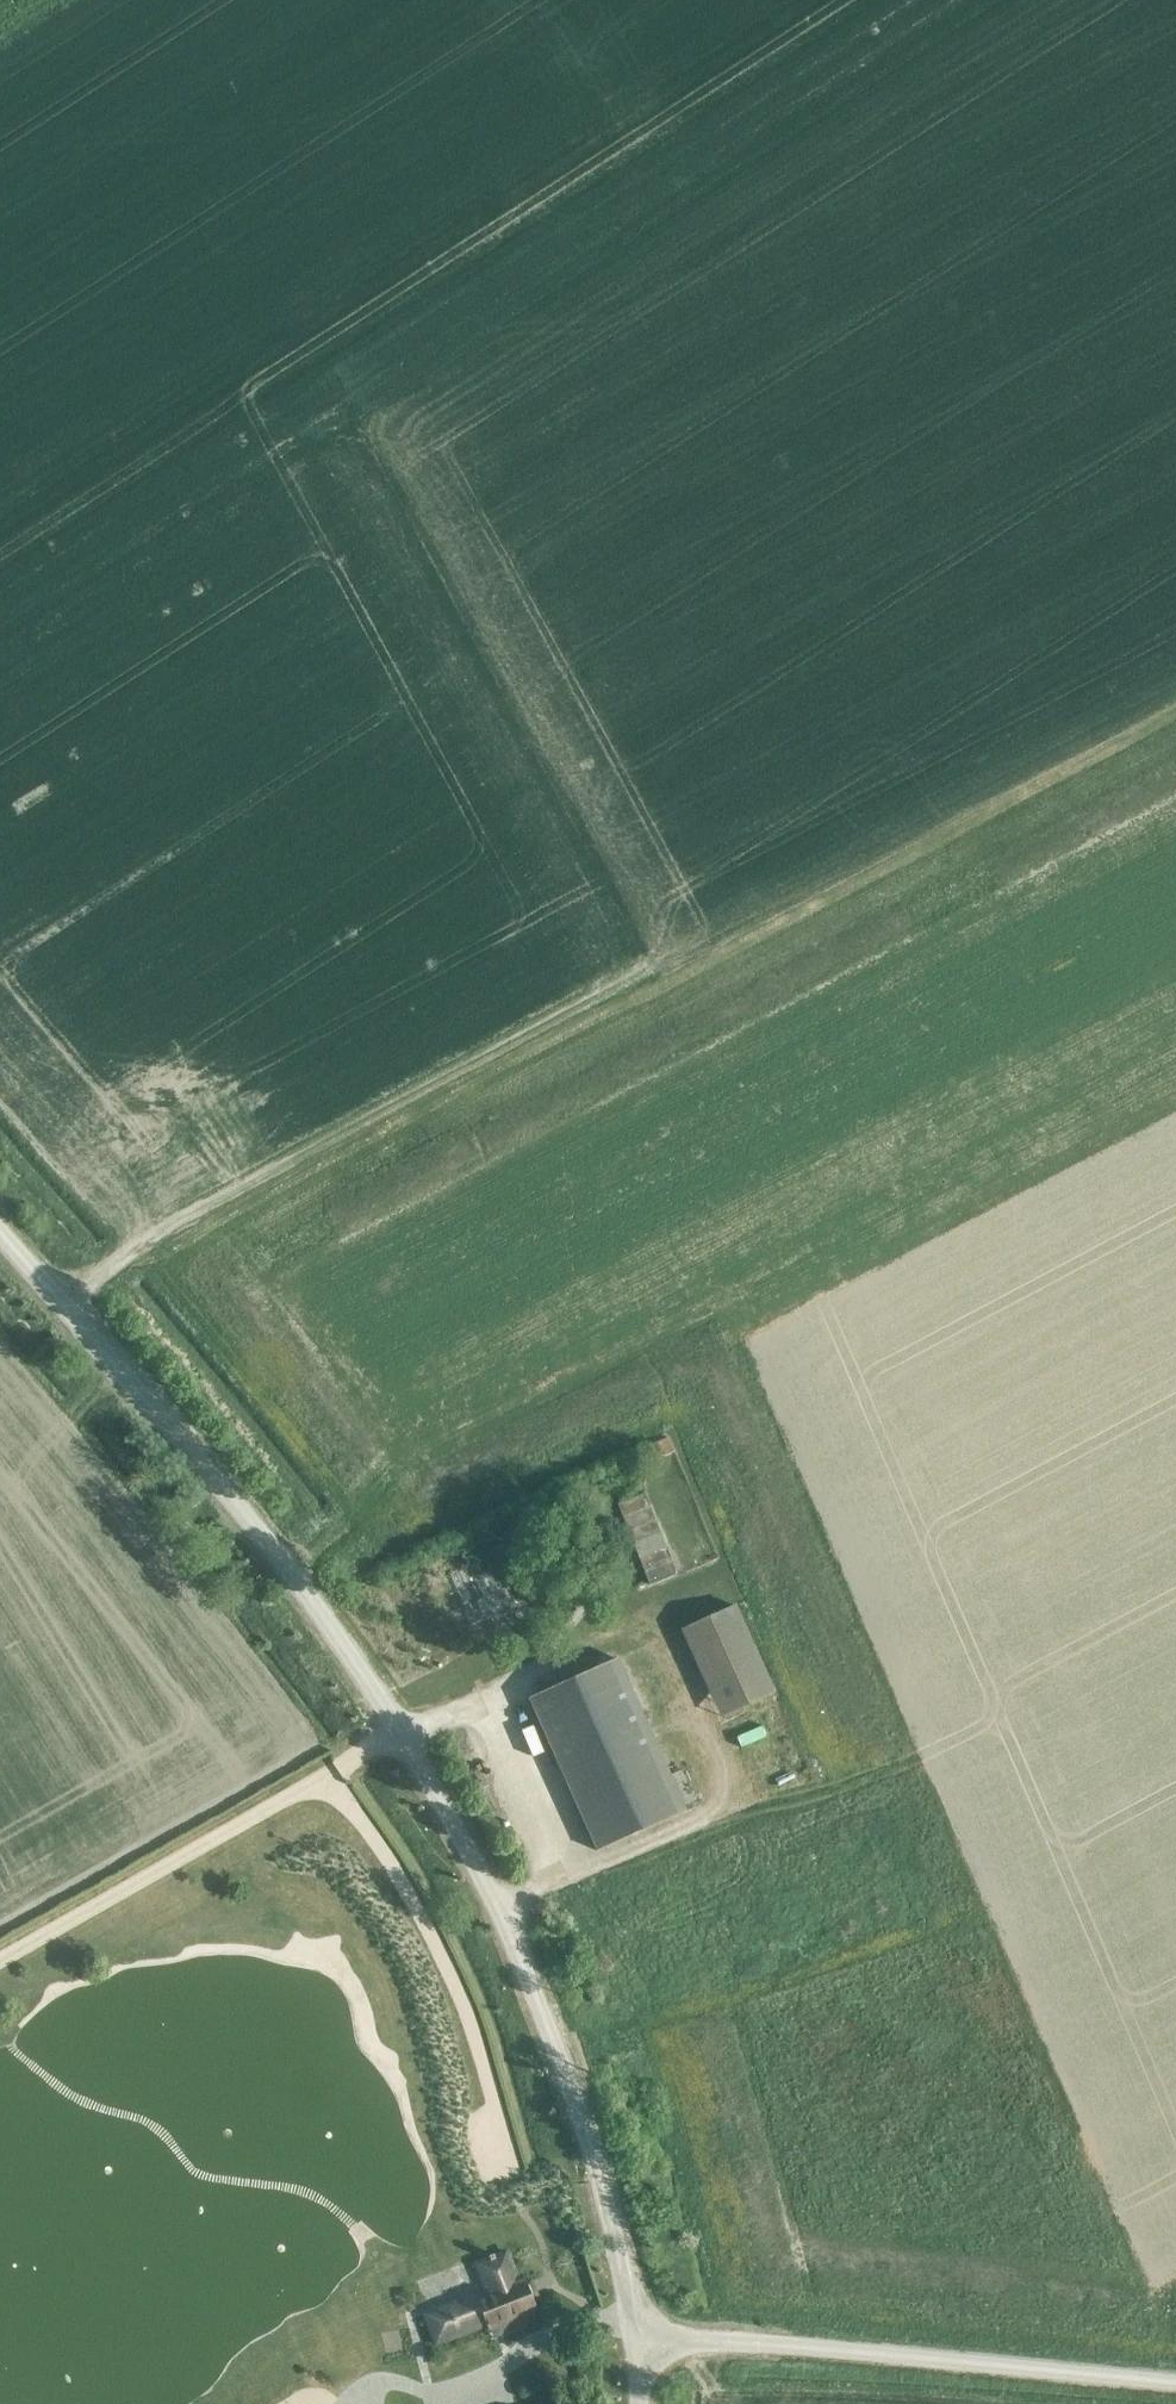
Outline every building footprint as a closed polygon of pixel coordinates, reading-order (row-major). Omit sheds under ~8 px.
[(655,1459),(674,1452),(668,1438),(650,1445),(655,1459)] [(671,1577),(640,1495),(614,1505),(646,1587),(671,1577)] [(772,1695),(732,1607),(677,1632),(716,1720),(772,1695)] [(685,1811),(616,1659),(528,1699),(596,1851),(685,1811)] [(531,2311),(536,2309),(531,2297),(535,2295),(529,2279),(525,2281),(524,2279),(517,2282),(515,2278),(516,2278),(516,2276),(515,2276),(511,2266),(512,2266),(511,2264),(510,2264),(506,2254),(508,2253),(507,2251),(505,2252),(504,2250),(503,2251),(503,2253),(494,2256),(493,2253),(486,2256),(487,2259),(478,2263),(477,2261),(475,2262),(476,2264),(474,2264),(475,2266),(477,2265),(485,2288),(484,2289),(485,2290),(475,2294),(474,2293),(472,2294),(473,2295),(450,2303),(448,2303),(448,2304),(425,2313),(424,2311),(422,2312),(423,2314),(421,2315),(422,2316),(424,2316),(429,2328),(428,2328),(428,2330),(429,2330),(434,2342),(432,2342),(433,2344),(435,2344),(435,2345),(437,2345),(436,2343),(447,2339),(448,2341),(449,2340),(449,2338),(459,2334),(460,2336),(462,2335),(461,2333),(471,2329),(472,2331),(474,2330),(473,2329),(485,2324),(486,2328),(515,2317),(518,2325),(535,2319),(531,2311)]
